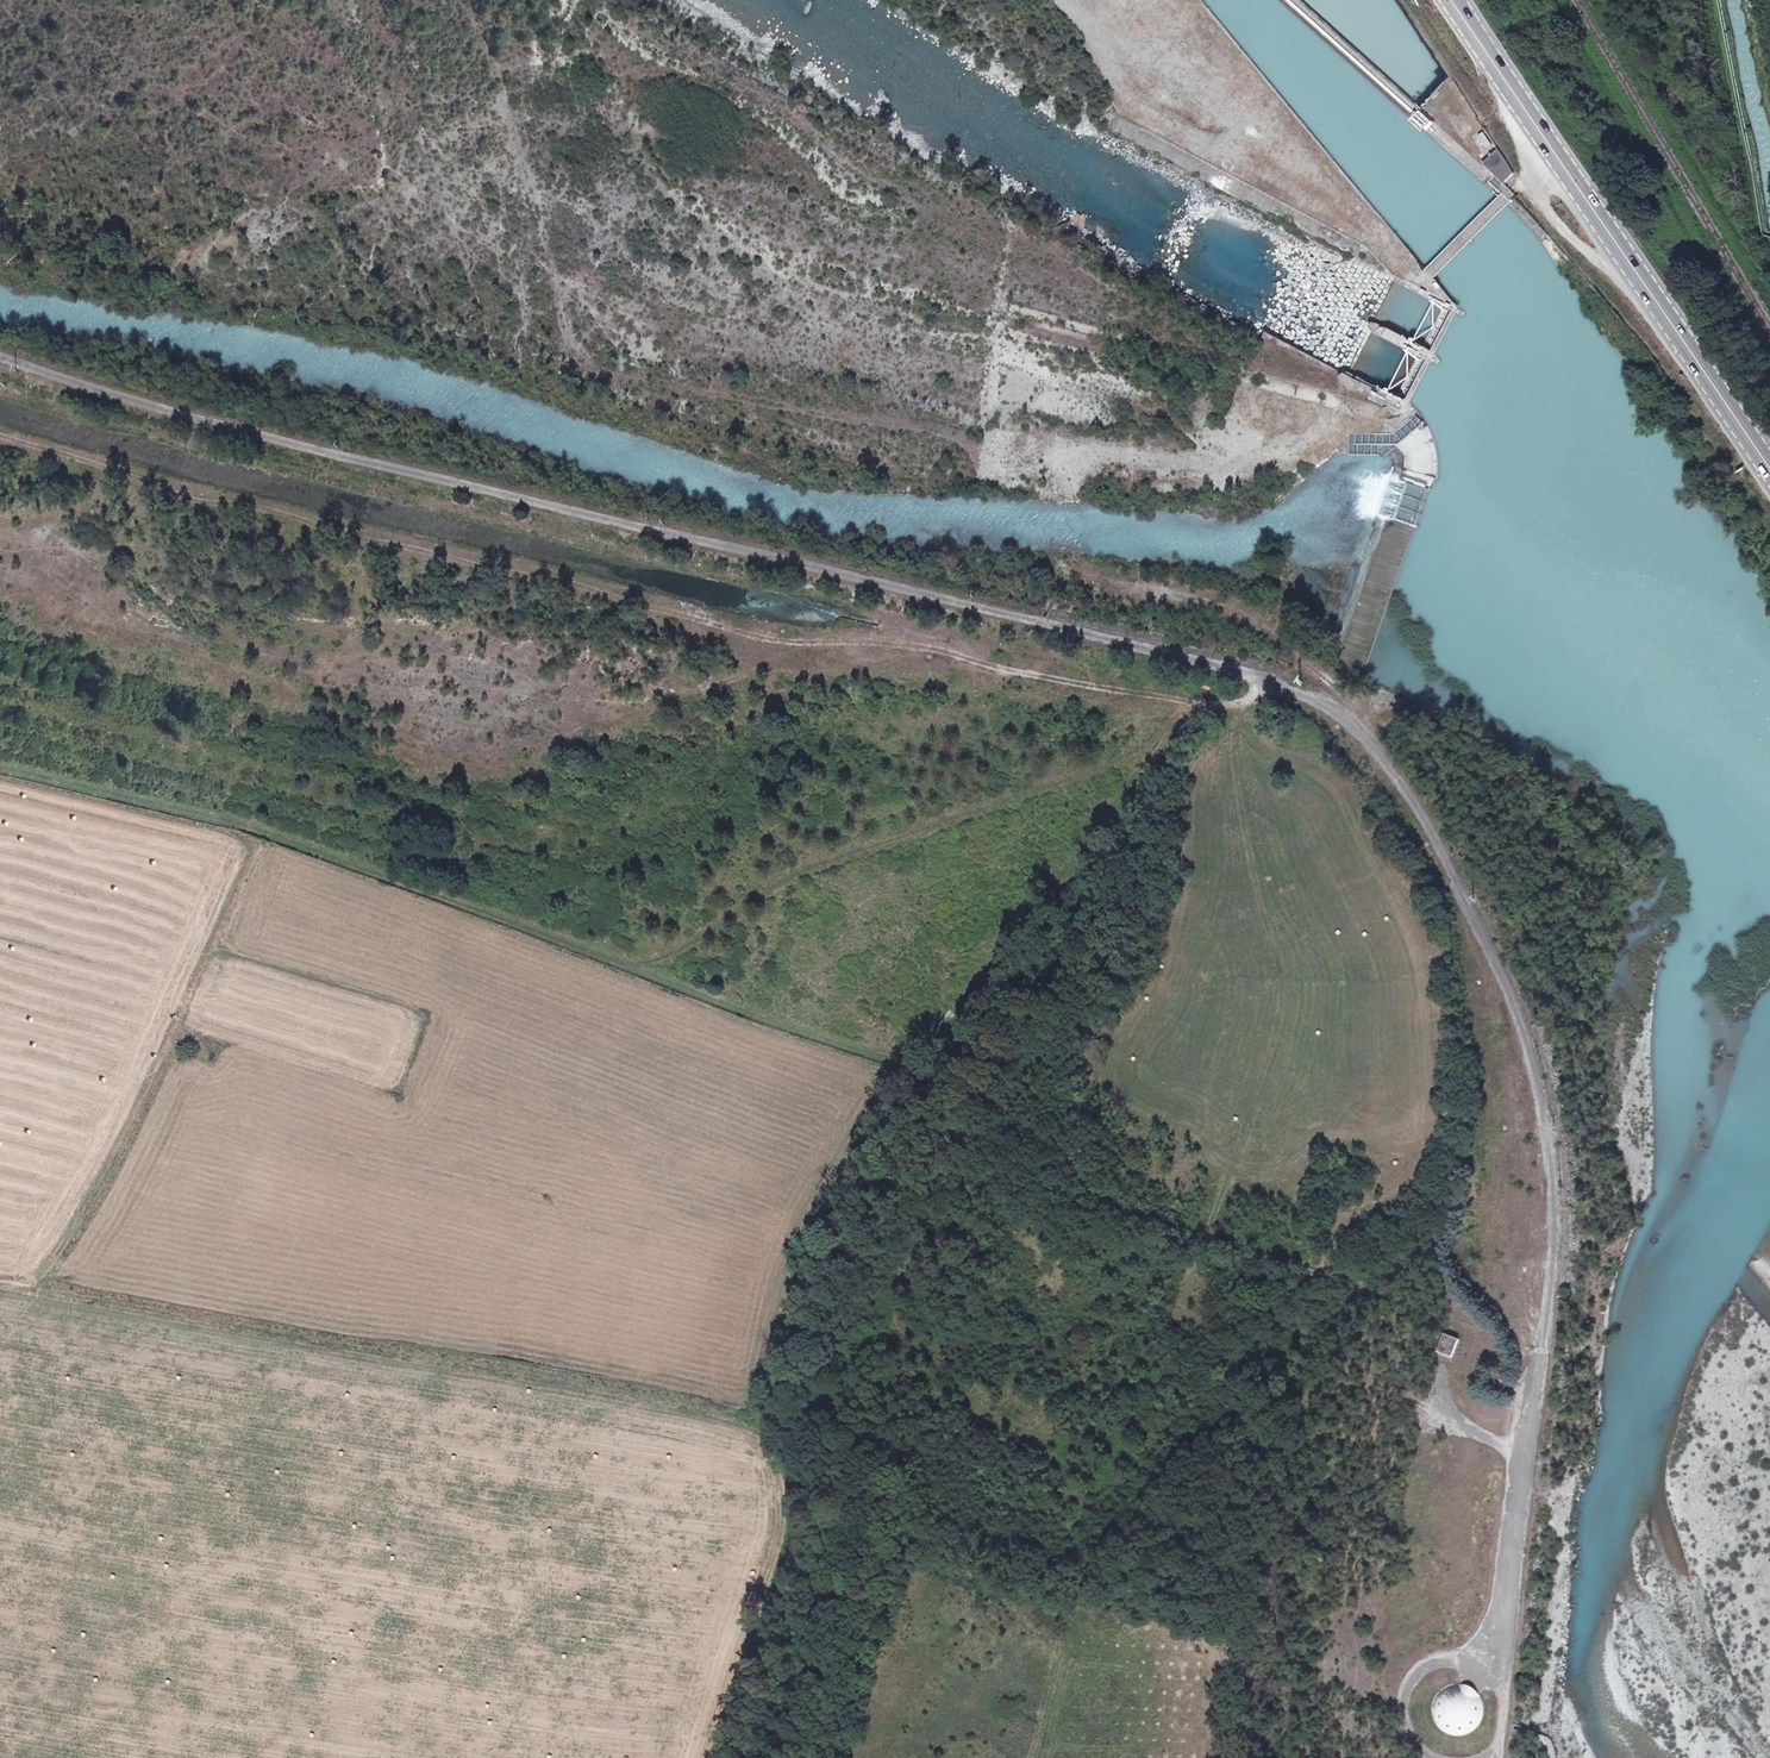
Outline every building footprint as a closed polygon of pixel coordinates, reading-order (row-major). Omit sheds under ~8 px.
[(1484,131),(1474,135),(1480,150),(1490,147),(1484,131)] [(1500,184),(1515,174),(1498,150),(1483,160),(1500,184)] [(1435,1351),(1452,1357),(1459,1338),(1442,1332),(1435,1351)] [(1435,1725),(1442,1732),(1451,1735),(1459,1736),(1468,1733),(1475,1728),(1480,1721),(1482,1712),(1481,1704),(1478,1697),(1473,1691),(1466,1687),(1458,1685),(1450,1686),(1441,1690),(1434,1697),(1431,1706),(1431,1716),(1435,1725)]
